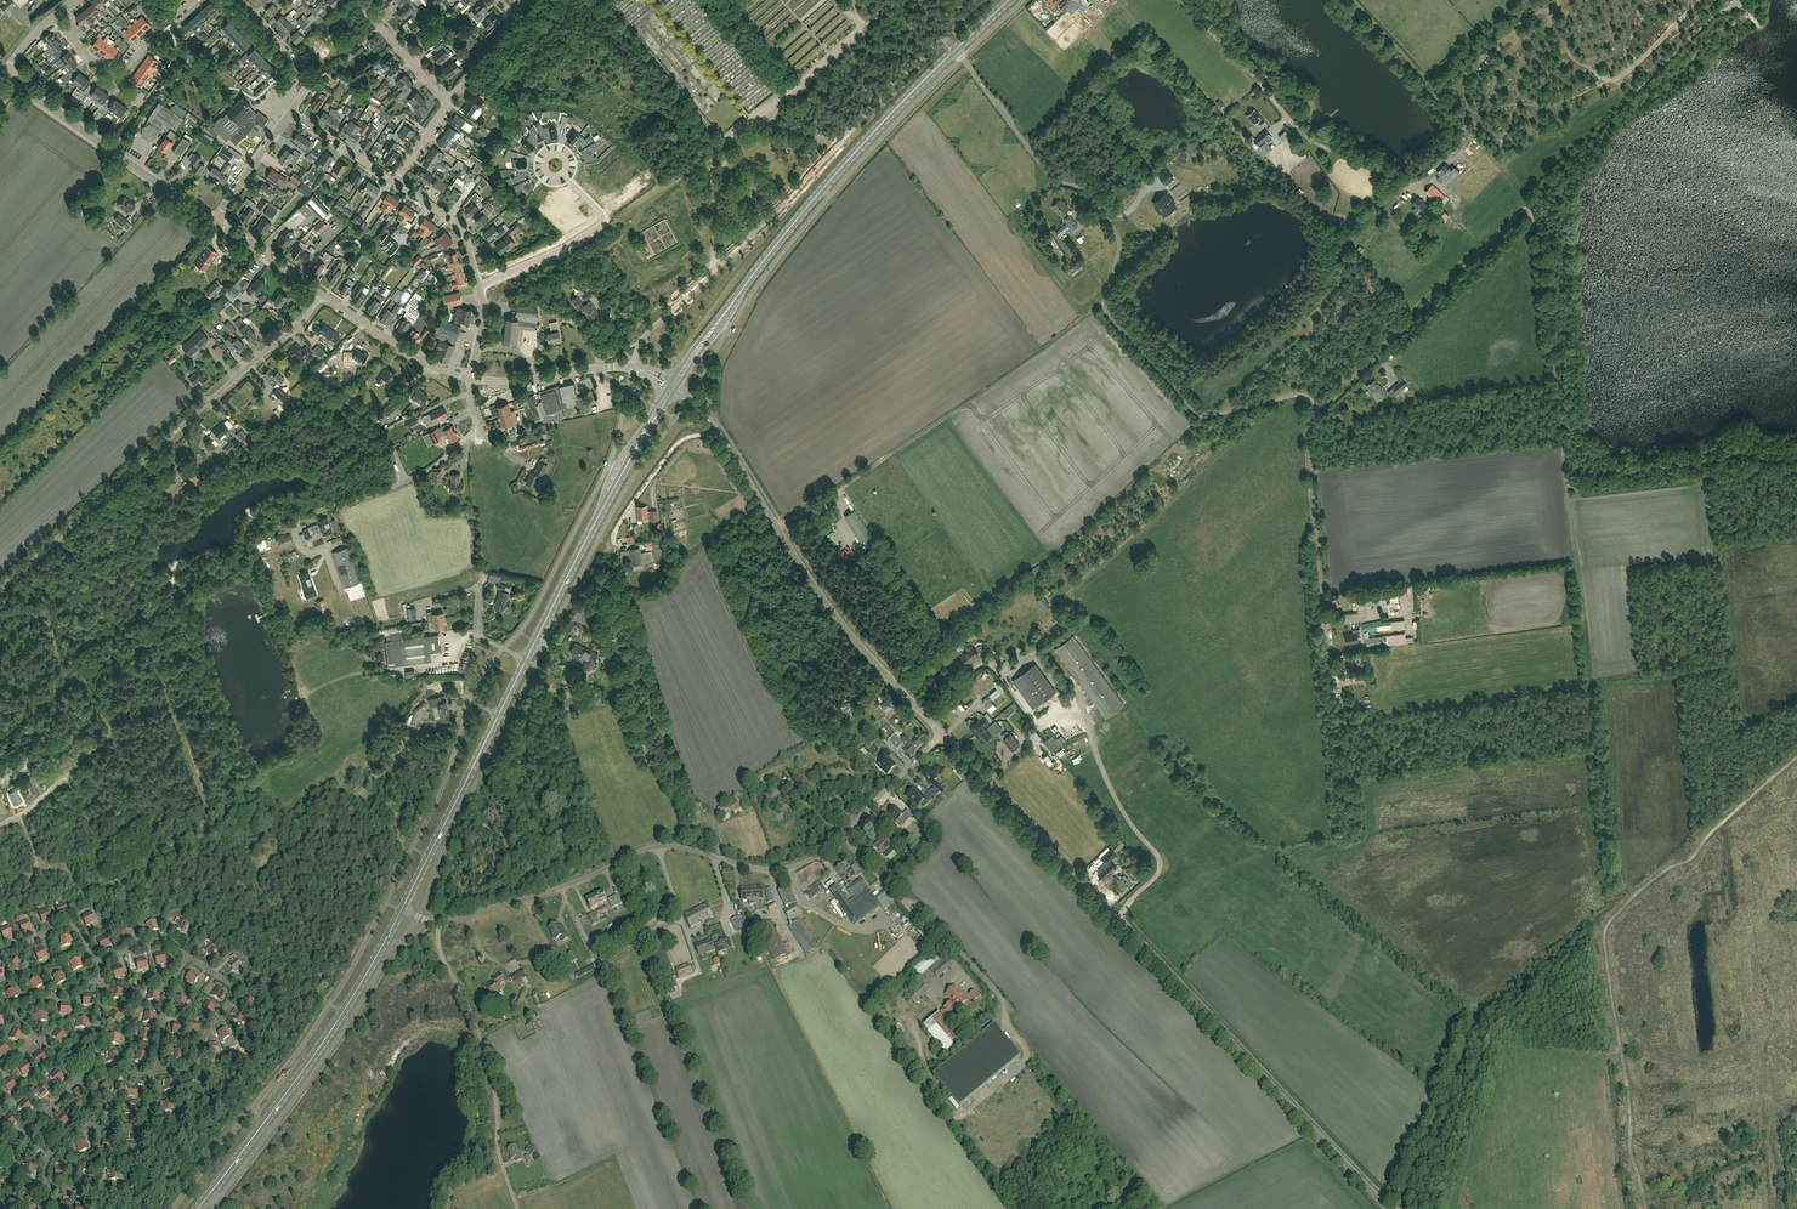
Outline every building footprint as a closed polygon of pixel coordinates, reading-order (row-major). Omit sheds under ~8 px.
[(2,9),(6,12),(14,4),(10,0),(9,0),(2,8),(0,7),(0,11),(2,9)] [(108,7),(104,3),(101,0),(93,0),(92,1),(94,3),(98,8),(102,5),(105,9),(108,7)] [(279,0),(272,0),(269,3),(271,5),(266,10),(271,16),(278,9),(275,6),(280,1),(279,0)] [(414,4),(411,0),(405,0),(403,1),(405,4),(397,11),(403,19),(413,10),(411,7),(414,4)] [(460,1),(462,4),(464,6),(467,9),(473,4),(470,1),(471,0),(461,0),(460,1)] [(1060,2),(1058,0),(1044,0),(1052,9),(1060,2)] [(1062,4),(1059,6),(1064,11),(1070,6),(1070,5),(1075,0),(1069,0),(1067,2),(1065,0),(1062,4)] [(212,15),(212,14),(216,10),(219,14),(221,12),(218,8),(220,6),(215,1),(212,3),(211,2),(205,7),(212,15)] [(288,12),(295,5),(292,1),(285,8),(288,12)] [(318,11),(322,8),(325,6),(321,2),(311,12),(315,16),(319,12),(318,11)] [(482,13),(487,8),(481,2),(472,10),(475,13),(472,17),(478,23),(485,17),(482,13)] [(94,3),(88,8),(94,15),(98,12),(101,16),(103,14),(100,10),(98,8),(94,3)] [(342,11),(337,4),(327,12),(332,19),(342,11)] [(206,20),(207,19),(210,16),(214,19),(216,17),(212,14),(212,15),(205,7),(200,13),(206,20)] [(88,20),(92,17),(95,21),(97,19),(94,15),(88,8),(82,13),(88,20)] [(414,33),(424,25),(421,21),(424,19),(418,12),(412,17),(415,20),(409,26),(414,33)] [(76,18),(80,23),(82,25),(86,21),(89,25),(91,24),(88,20),(82,13),(76,18)] [(200,25),(201,24),(205,21),(208,24),(210,23),(207,19),(206,20),(200,13),(194,18),(200,25)] [(276,21),(281,27),(292,16),(289,13),(285,18),(282,15),(276,21)] [(499,20),(492,13),(482,22),(488,28),(484,32),(488,36),(498,27),(495,24),(499,20)] [(313,14),(307,18),(312,23),(314,21),(317,19),(316,18),(313,14)] [(308,24),(311,22),(304,15),(297,21),(303,28),(308,24)] [(221,24),(225,20),(221,16),(217,20),(221,24)] [(292,16),(281,27),(287,32),(293,27),(290,24),(295,19),(292,16)] [(135,20),(144,31),(150,25),(142,17),(138,21),(136,19),(135,20)] [(195,30),(195,29),(199,26),(202,30),(205,28),(201,24),(200,25),(194,18),(188,23),(195,30)] [(129,25),(139,36),(144,31),(135,20),(133,22),(135,24),(132,26),(130,24),(129,25)] [(228,34),(235,27),(230,21),(223,28),(227,32),(223,36),(225,38),(229,34),(228,34)] [(76,26),(81,31),(83,34),(86,31),(82,25),(80,23),(76,26)] [(195,30),(188,23),(182,28),(189,35),(193,31),(197,35),(199,33),(195,29),(195,30)] [(139,36),(129,25),(128,27),(129,29),(127,31),(125,29),(122,32),(124,35),(126,33),(133,41),(139,36)] [(228,34),(229,34),(232,38),(228,41),(230,43),(234,40),(233,39),(240,33),(235,27),(228,34)] [(300,33),(303,30),(301,28),(298,31),(291,37),(296,43),(303,37),(300,33)] [(444,40),(450,36),(454,32),(451,28),(441,36),(444,40)] [(206,40),(211,36),(205,29),(200,33),(206,40)] [(431,32),(425,37),(424,35),(419,39),(422,43),(422,45),(424,47),(426,47),(432,43),(433,44),(437,40),(431,32)] [(44,43),(47,46),(49,48),(58,41),(54,35),(52,36),(50,33),(42,39),(36,44),(39,47),(44,43)] [(238,45),(245,38),(240,33),(233,39),(234,40),(237,44),(234,47),(235,49),(239,46),(238,45)] [(98,51),(107,39),(105,38),(104,40),(100,38),(102,36),(99,34),(97,37),(98,38),(92,46),(98,51)] [(376,52),(385,46),(377,34),(368,40),(373,47),(371,49),(374,52),(376,51),(376,52)] [(238,45),(239,46),(243,49),(239,53),(241,55),(244,51),(244,50),(251,44),(245,38),(238,45)] [(98,51),(104,55),(113,44),(111,43),(110,45),(107,43),(108,40),(107,39),(98,51)] [(63,47),(58,41),(49,48),(50,51),(53,54),(46,60),(48,63),(54,59),(59,55),(56,52),(61,49),(63,47)] [(355,56),(364,48),(359,43),(350,51),(355,56)] [(438,63),(448,55),(450,57),(454,54),(449,48),(448,50),(442,43),(437,47),(439,51),(433,56),(438,63)] [(113,44),(104,55),(111,60),(118,51),(113,47),(114,45),(113,44)] [(253,61),(260,54),(255,49),(248,55),(246,53),(240,59),(243,62),(249,56),(252,60),(248,63),(250,65),(254,62),(253,61)] [(60,68),(63,66),(73,58),(68,52),(65,54),(61,58),(59,55),(54,59),(56,62),(55,62),(60,68)] [(459,61),(465,56),(462,52),(456,56),(459,61)] [(253,61),(254,62),(257,65),(253,69),(255,71),(259,67),(258,66),(265,60),(260,54),(253,61)] [(145,61),(157,70),(158,68),(155,66),(158,63),(160,65),(163,62),(160,60),(158,62),(150,55),(145,61)] [(383,73),(386,70),(395,62),(394,61),(395,60),(395,59),(393,56),(392,56),(391,57),(385,62),(382,59),(376,64),(383,73)] [(70,70),(77,64),(73,58),(63,66),(64,68),(64,69),(67,72),(60,78),(62,81),(65,79),(71,74),(72,73),(70,70)] [(258,66),(259,67),(262,71),(259,74),(260,76),(264,73),(263,72),(270,66),(265,60),(258,66)] [(141,68),(152,76),(153,74),(151,73),(153,70),(155,71),(157,70),(145,61),(141,68)] [(386,70),(389,74),(387,76),(388,76),(385,78),(389,82),(397,75),(394,72),(400,66),(401,65),(399,63),(397,63),(396,63),(395,62),(386,70)] [(456,73),(461,70),(454,62),(444,70),(450,77),(456,73)] [(375,67),(374,66),(372,64),(365,71),(367,73),(375,67)] [(263,72),(264,73),(268,76),(264,80),(266,82),(269,78),(276,72),(270,66),(263,72)] [(136,74),(148,82),(149,80),(146,79),(149,76),(151,77),(152,76),(141,68),(136,74)] [(78,86),(85,77),(79,73),(71,84),(73,86),(75,84),(78,86)] [(71,74),(65,79),(67,82),(74,77),(71,74)] [(148,82),(136,74),(132,80),(141,87),(144,82),(147,83),(148,82)] [(344,74),(340,80),(347,85),(351,79),(344,74)] [(397,75),(389,82),(391,85),(393,83),(395,85),(396,83),(400,87),(409,79),(405,74),(399,79),(398,78),(399,77),(397,75)] [(82,100),(87,92),(84,90),(90,81),(85,77),(78,86),(75,91),(80,95),(78,98),(82,100)] [(414,84),(409,79),(400,87),(403,91),(394,98),(398,103),(401,99),(403,98),(407,95),(405,92),(414,84)] [(94,102),(103,90),(97,86),(91,95),(87,92),(82,100),(85,103),(88,98),(94,102)] [(331,96),(334,92),(326,86),(323,90),(331,96)] [(257,96),(263,90),(261,87),(254,93),(257,96)] [(100,113),(106,106),(102,103),(109,94),(103,90),(94,102),(94,103),(99,107),(97,111),(100,113)] [(317,110),(326,96),(319,92),(316,97),(311,105),(317,110)] [(410,98),(407,95),(403,98),(401,99),(405,104),(409,101),(412,105),(422,97),(417,92),(410,98)] [(478,109),(483,101),(471,92),(466,100),(468,102),(463,110),(471,116),(476,108),(478,109)] [(426,102),(422,97),(412,105),(415,109),(414,111),(417,115),(420,112),(418,109),(426,102)] [(1254,108),(1260,103),(1255,97),(1249,103),(1254,108)] [(236,122),(250,108),(251,107),(248,103),(246,101),(245,101),(242,98),(226,113),(227,113),(236,122)] [(106,106),(100,113),(103,116),(105,117),(108,113),(112,116),(115,112),(121,103),(115,99),(109,108),(106,106)] [(494,109),(497,105),(489,99),(485,104),(494,109)] [(176,131),(184,118),(159,102),(147,120),(148,121),(145,125),(146,127),(143,128),(143,136),(149,141),(156,137),(156,133),(159,133),(161,129),(161,130),(162,128),(167,131),(170,127),(176,131)] [(371,107),(379,112),(381,109),(370,102),(365,111),(368,113),(371,107)] [(115,112),(121,116),(119,119),(122,122),(126,116),(122,114),(127,108),(121,103),(115,112)] [(250,108),(236,122),(227,113),(223,118),(221,116),(215,123),(213,121),(206,128),(215,137),(218,133),(226,141),(229,138),(236,145),(236,144),(245,136),(246,134),(252,139),(258,132),(253,127),(257,123),(258,124),(262,127),(263,127),(268,119),(259,112),(258,112),(257,114),(250,108)] [(319,118),(327,123),(336,111),(331,108),(329,111),(331,112),(329,115),(324,112),(319,118)] [(357,111),(353,108),(348,115),(352,118),(357,111)] [(1255,110),(1248,116),(1255,124),(1257,121),(1261,125),(1265,121),(1262,117),(1262,118),(1255,110)] [(336,111),(327,123),(335,129),(339,122),(338,121),(340,118),(338,116),(340,113),(336,111)] [(461,127),(465,130),(469,124),(465,121),(466,121),(456,115),(452,121),(461,127)] [(356,124),(348,137),(355,142),(360,136),(356,133),(361,127),(360,127),(364,122),(359,119),(356,124)] [(398,127),(410,136),(411,136),(415,131),(408,126),(411,123),(404,119),(398,127)] [(352,121),(349,125),(347,128),(344,125),(340,132),(348,137),(356,124),(352,121)] [(550,138),(551,138),(549,125),(548,125),(548,126),(543,127),(540,122),(535,125),(541,137),(542,140),(545,139),(545,138),(550,137),(550,138)] [(364,134),(369,126),(365,123),(359,131),(364,134)] [(549,125),(551,138),(558,136),(556,124),(549,125)] [(369,126),(364,134),(367,135),(360,145),(367,150),(373,141),(370,139),(377,129),(371,125),(370,126),(369,126)] [(458,145),(460,142),(456,140),(460,134),(448,126),(443,134),(458,145)] [(539,142),(541,140),(539,138),(533,126),(527,129),(530,134),(526,138),(535,146),(534,145),(538,141),(539,142)] [(407,141),(411,136),(410,136),(398,127),(392,136),(394,137),(392,140),(397,143),(401,137),(407,141)] [(478,131),(485,137),(487,133),(480,128),(478,131)] [(169,149),(173,143),(171,141),(172,140),(170,139),(174,133),(170,130),(159,147),(166,152),(168,148),(169,149)] [(567,139),(573,143),(580,135),(574,130),(567,139)] [(1258,146),(1270,136),(1265,131),(1254,141),(1258,146)] [(207,145),(211,140),(202,133),(198,139),(207,145)] [(308,146),(311,142),(298,133),(293,140),(304,147),(303,149),(309,153),(311,150),(309,148),(308,146)] [(457,148),(458,145),(443,134),(437,142),(446,148),(447,147),(451,149),(452,148),(455,150),(457,148)] [(585,138),(580,135),(573,143),(573,144),(574,143),(578,146),(577,147),(578,147),(579,149),(582,147),(593,140),(590,135),(585,138)] [(381,136),(376,144),(382,149),(388,141),(381,136)] [(467,136),(464,140),(471,144),(473,141),(467,136)] [(181,156),(191,142),(183,137),(173,151),(181,156)] [(398,144),(397,143),(392,140),(391,138),(385,147),(383,150),(395,159),(399,153),(394,150),(396,147),(398,144)] [(535,146),(526,138),(521,144),(530,152),(535,146)] [(1266,141),(1257,149),(1264,156),(1272,148),(1266,141)] [(591,157),(591,161),(597,159),(596,155),(594,156),(592,150),(597,147),(594,142),(583,149),(580,151),(581,153),(582,153),(583,158),(583,159),(585,158),(591,157)] [(395,159),(383,150),(383,151),(374,145),(369,153),(373,156),(377,151),(383,155),(381,158),(391,165),(395,159)] [(217,154),(229,162),(234,154),(222,146),(217,154)] [(228,150),(235,154),(240,158),(242,155),(230,147),(228,150)] [(436,161),(440,164),(444,166),(447,168),(449,165),(446,163),(446,164),(441,161),(445,155),(434,147),(428,156),(436,161)] [(283,154),(291,160),(293,157),(297,160),(300,156),(294,152),(293,153),(286,149),(283,154)] [(309,154),(316,159),(320,154),(313,149),(309,154)] [(327,167),(333,157),(326,152),(323,157),(321,156),(315,166),(319,168),(322,163),(327,167)] [(291,160),(283,154),(279,160),(285,165),(285,166),(290,170),(293,166),(288,164),(291,160)] [(195,165),(192,170),(199,174),(204,166),(199,162),(201,158),(196,155),(191,162),(195,165)] [(478,173),(485,163),(472,155),(469,159),(476,164),(472,170),(478,173)] [(440,164),(436,161),(428,156),(425,160),(425,159),(424,160),(422,161),(423,162),(423,163),(422,164),(431,170),(432,169),(433,170),(435,167),(437,169),(438,167),(440,164)] [(308,167),(310,162),(301,158),(299,163),(308,167)] [(513,170),(528,168),(527,161),(518,162),(518,159),(512,160),(513,170)] [(341,175),(347,166),(340,161),(333,170),(341,175)] [(455,167),(461,171),(465,164),(459,161),(455,167)] [(224,175),(231,165),(227,163),(221,172),(213,167),(209,172),(216,177),(215,178),(224,184),(228,178),(224,175)] [(1438,179),(1446,187),(1461,173),(1455,167),(1452,170),(1446,165),(1438,172),(1441,175),(1438,179)] [(514,183),(526,178),(529,176),(528,174),(527,174),(527,168),(528,168),(513,170),(516,170),(517,175),(511,178),(514,183)] [(427,174),(419,169),(415,175),(419,178),(419,179),(426,184),(427,183),(428,184),(433,177),(427,174)] [(277,184),(280,180),(284,183),(288,176),(281,171),(279,175),(272,170),(267,177),(277,184)] [(1173,178),(1169,173),(1167,170),(1159,175),(1162,178),(1166,184),(1173,178)] [(327,174),(325,172),(324,171),(316,183),(319,186),(327,174)] [(356,171),(356,172),(355,171),(347,184),(355,189),(358,185),(356,184),(362,176),(358,173),(358,172),(356,171)] [(444,176),(436,171),(434,175),(442,180),(444,176)] [(303,179),(299,176),(294,173),(291,177),(299,183),(303,179)] [(332,177),(328,174),(323,180),(331,185),(334,181),(331,179),(332,177)] [(464,186),(466,182),(459,177),(456,181),(464,186)] [(530,178),(527,179),(515,185),(517,191),(523,188),(527,193),(535,185),(534,185),(530,181),(531,180),(530,178)] [(440,180),(436,185),(444,191),(448,186),(440,180)] [(359,192),(363,195),(365,190),(369,193),(374,185),(369,181),(364,187),(363,187),(359,192)] [(453,190),(449,196),(452,198),(451,199),(455,201),(455,200),(456,201),(458,198),(462,193),(459,191),(462,186),(455,181),(450,188),(453,190)] [(270,201),(275,195),(271,192),(273,190),(270,188),(270,187),(267,185),(266,186),(263,183),(258,189),(268,196),(266,198),(270,201)] [(1433,184),(1426,191),(1439,204),(1446,197),(1433,184)] [(376,195),(380,188),(374,185),(369,193),(372,195),(370,199),(373,201),(377,196),(376,195)] [(282,197),(284,193),(277,187),(274,191),(282,197)] [(472,187),(466,194),(470,197),(476,191),(472,187)] [(313,191),(308,188),(304,193),(310,197),(313,191)] [(380,209),(384,211),(393,197),(388,193),(382,201),(384,202),(380,209)] [(330,211),(332,208),(324,200),(321,203),(313,194),(299,208),(307,217),(313,211),(322,219),(330,211)] [(465,209),(468,212),(467,213),(470,216),(471,215),(478,208),(476,205),(481,199),(476,194),(470,199),(467,203),(469,205),(467,207),(465,209)] [(128,214),(135,206),(125,197),(117,206),(117,207),(119,204),(123,207),(122,208),(128,214)] [(393,197),(384,211),(387,214),(392,207),(393,208),(399,201),(393,197)] [(1163,200),(1160,197),(1150,204),(1153,208),(1152,209),(1156,214),(1157,213),(1160,217),(1170,209),(1167,205),(1168,204),(1164,199),(1163,200)] [(1424,216),(1430,209),(1418,197),(1412,203),(1416,206),(1414,208),(1419,213),(1420,212),(1424,216)] [(263,212),(269,203),(264,199),(258,208),(263,212)] [(485,208),(491,203),(487,199),(482,204),(485,208)] [(1061,217),(1069,210),(1061,199),(1052,206),(1061,217)] [(346,206),(338,201),(335,206),(342,212),(346,206)] [(250,217),(254,211),(253,210),(256,205),(252,202),(249,207),(247,206),(242,213),(243,214),(240,218),(247,222),(247,221),(249,222),(252,218),(250,217)] [(397,220),(400,222),(410,208),(404,204),(399,212),(401,213),(397,220)] [(1401,206),(1395,204),(1392,211),(1399,214),(1401,206)] [(277,211),(269,205),(264,212),(272,218),(277,211)] [(363,217),(368,209),(365,207),(359,215),(363,217)] [(343,213),(349,217),(352,212),(346,208),(343,213)] [(415,212),(410,208),(400,222),(397,227),(405,233),(408,229),(403,226),(408,218),(410,219),(415,212)] [(486,217),(490,214),(485,208),(478,214),(481,217),(475,221),(480,228),(489,220),(486,217)] [(292,223),(302,213),(299,210),(289,219),(292,223)] [(1437,218),(1443,224),(1450,216),(1444,210),(1437,218)] [(128,222),(124,219),(119,214),(115,219),(123,227),(128,222)] [(393,214),(388,222),(392,224),(397,217),(393,214)] [(359,225),(363,219),(356,215),(352,220),(359,225)] [(1073,230),(1078,225),(1070,215),(1064,220),(1073,230)] [(421,236),(424,231),(430,222),(425,218),(419,226),(421,227),(417,233),(421,236)] [(267,231),(271,224),(263,219),(259,224),(260,224),(257,229),(264,233),(266,231),(267,231)] [(320,233),(327,225),(322,219),(314,227),(320,233)] [(430,222),(424,231),(421,236),(424,238),(429,232),(430,233),(436,225),(430,222)] [(523,228),(521,226),(518,222),(507,231),(510,235),(518,229),(520,231),(523,228)] [(1070,228),(1066,223),(1054,233),(1058,238),(1070,228)] [(399,231),(394,226),(389,232),(393,236),(399,231)] [(490,239),(495,235),(497,238),(506,231),(504,229),(501,226),(497,230),(493,226),(485,233),(490,239)] [(290,242),(292,240),(290,238),(287,236),(290,232),(286,230),(284,234),(283,233),(281,236),(282,237),(278,242),(285,248),(289,242),(290,242)] [(439,245),(449,237),(445,232),(434,241),(437,246),(439,245)] [(393,252),(398,246),(387,235),(382,241),(385,245),(383,247),(390,254),(392,251),(393,252)] [(512,247),(513,246),(514,245),(514,244),(513,242),(511,239),(507,235),(500,241),(501,242),(495,247),(501,253),(506,249),(508,251),(512,247)] [(439,245),(437,246),(440,249),(444,245),(446,247),(453,242),(449,237),(439,245)] [(407,244),(410,246),(414,249),(418,243),(411,238),(407,244)] [(428,246),(433,242),(430,238),(425,242),(428,246)] [(301,242),(298,246),(297,246),(292,255),(298,259),(300,258),(305,262),(310,255),(304,251),(304,250),(307,246),(301,242)] [(342,254),(347,250),(344,246),(339,250),(342,254)] [(217,253),(208,247),(201,257),(200,257),(195,264),(206,271),(210,264),(217,253)] [(319,273),(324,265),(326,266),(326,267),(329,269),(336,258),(331,255),(326,251),(324,255),(325,256),(324,258),(320,255),(315,263),(316,263),(313,268),(316,270),(315,271),(319,273)] [(445,254),(446,257),(448,265),(459,262),(456,253),(449,254),(449,253),(445,254)] [(422,259),(419,255),(412,262),(415,266),(422,259)] [(338,269),(342,263),(337,259),(330,270),(332,271),(329,274),(330,275),(327,279),(333,283),(341,271),(338,269)] [(381,273),(384,268),(374,261),(371,266),(381,273)] [(455,274),(462,272),(459,262),(448,265),(445,266),(446,270),(449,269),(453,268),(455,274)] [(1078,266),(1070,271),(1072,275),(1081,270),(1078,266)] [(349,278),(353,272),(349,269),(345,275),(349,278)] [(462,272),(455,274),(457,282),(452,283),(453,287),(458,285),(458,284),(464,282),(462,272)] [(434,274),(430,278),(436,284),(440,280),(434,274)] [(243,293),(246,289),(240,285),(243,280),(241,278),(225,294),(232,301),(239,291),(243,293)] [(262,279),(261,280),(259,278),(252,287),(251,286),(247,292),(252,296),(256,290),(259,292),(265,282),(265,281),(265,280),(263,279),(262,279)] [(382,281),(378,278),(373,284),(377,287),(382,281)] [(246,289),(249,284),(243,279),(243,280),(240,285),(246,289)] [(351,288),(354,282),(349,279),(345,284),(340,292),(345,296),(351,288)] [(223,286),(218,280),(205,292),(210,297),(223,286)] [(447,292),(453,291),(451,283),(445,284),(447,292)] [(364,288),(358,284),(352,294),(355,296),(352,300),(359,305),(366,295),(365,295),(369,290),(365,287),(364,288)] [(378,292),(383,295),(387,288),(383,285),(378,292)] [(404,294),(404,293),(398,289),(391,298),(397,303),(404,294)] [(578,309),(581,307),(586,304),(584,302),(586,300),(586,301),(591,297),(594,295),(590,289),(584,293),(581,289),(575,294),(577,296),(572,300),(572,301),(571,302),(573,305),(575,304),(578,309)] [(406,290),(404,293),(404,294),(397,303),(393,307),(394,308),(387,318),(384,322),(388,325),(405,301),(406,302),(411,294),(406,290)] [(462,303),(459,291),(459,292),(443,296),(446,307),(462,303)] [(281,307),(287,297),(280,292),(274,302),(278,304),(276,307),(279,309),(281,306),(281,307)] [(381,303),(384,299),(376,294),(374,298),(373,297),(371,300),(372,301),(366,309),(373,315),(377,309),(378,310),(380,307),(379,307),(381,303)] [(412,296),(408,303),(416,309),(421,302),(412,296)] [(203,298),(199,302),(204,307),(208,303),(203,298)] [(268,298),(261,306),(264,307),(268,302),(271,304),(273,302),(268,298)] [(223,309),(228,305),(222,299),(218,303),(223,309)] [(590,301),(586,304),(581,307),(590,320),(598,314),(590,301)] [(251,313),(251,304),(243,304),(243,313),(251,313)] [(394,308),(393,307),(389,305),(380,319),(384,322),(387,318),(394,308)] [(413,324),(421,312),(411,305),(404,315),(406,316),(402,322),(396,330),(403,335),(411,323),(413,324)] [(403,306),(399,311),(403,315),(407,310),(403,306)] [(512,316),(510,318),(510,319),(507,318),(507,319),(505,318),(502,342),(504,342),(507,343),(507,344),(512,345),(512,343),(515,344),(515,343),(517,344),(519,328),(534,330),(535,327),(539,327),(539,324),(535,324),(535,322),(537,323),(538,317),(536,317),(537,309),(518,306),(517,315),(516,315),(515,319),(515,318),(514,317),(512,316)] [(456,314),(470,317),(472,310),(462,308),(457,307),(456,311),(456,314)] [(270,312),(279,321),(282,318),(273,309),(270,312)] [(218,323),(208,312),(204,315),(214,326),(218,323)] [(460,317),(455,317),(454,322),(459,323),(460,321),(469,323),(470,317),(460,315),(460,317)] [(417,337),(420,334),(424,337),(428,331),(423,327),(426,322),(419,317),(413,325),(415,326),(407,337),(410,340),(411,339),(414,341),(417,337)] [(205,318),(201,321),(206,327),(210,323),(205,318)] [(457,338),(456,338),(461,327),(443,319),(437,329),(434,336),(440,338),(436,348),(439,350),(436,358),(448,363),(455,346),(454,345),(457,338)] [(247,324),(246,324),(242,320),(238,324),(242,328),(239,330),(243,334),(244,333),(250,341),(252,339),(254,339),(256,337),(255,336),(256,336),(249,328),(250,327),(247,324)] [(229,321),(226,325),(233,333),(237,330),(229,321)] [(210,322),(205,327),(209,331),(214,327),(210,322)] [(548,342),(561,340),(557,322),(549,323),(551,330),(553,330),(554,332),(546,334),(547,337),(546,338),(545,339),(546,341),(547,342),(548,342)] [(320,332),(331,339),(330,340),(334,343),(335,342),(339,335),(340,335),(335,332),(334,333),(332,332),(333,330),(324,325),(322,329),(317,326),(313,332),(318,335),(320,332)] [(190,356),(208,339),(200,330),(182,347),(190,356)] [(239,351),(245,346),(237,338),(234,341),(229,336),(225,340),(230,347),(233,344),(239,351)] [(307,360),(308,361),(314,356),(307,349),(303,352),(298,346),(295,346),(291,350),(292,351),(288,355),(292,359),(295,357),(300,363),(304,363),(307,360)] [(317,353),(322,359),(327,355),(322,349),(317,353)] [(362,366),(369,355),(365,352),(363,354),(357,350),(355,354),(353,353),(344,352),(344,356),(353,356),(353,357),(358,361),(357,363),(362,366)] [(327,362),(320,369),(323,372),(330,365),(327,362)] [(209,378),(201,369),(189,379),(194,385),(199,380),(202,384),(209,378)] [(391,384),(395,378),(392,377),(395,373),(389,369),(387,371),(385,370),(377,381),(380,384),(384,379),(391,384)] [(279,373),(276,376),(274,373),(273,373),(270,370),(264,375),(270,382),(269,382),(273,387),(278,383),(279,384),(284,379),(279,373)] [(1375,379),(1366,386),(1378,401),(1387,395),(1381,387),(1380,387),(1375,379)] [(1393,387),(1397,392),(1407,385),(1403,380),(1393,387)] [(567,407),(565,401),(575,398),(577,407),(580,406),(582,415),(590,413),(586,397),(580,398),(580,397),(577,397),(574,384),(574,383),(559,387),(559,389),(555,390),(561,409),(567,407)] [(289,395),(281,386),(273,393),(279,399),(280,398),(282,401),(289,395)] [(423,405),(428,397),(421,392),(422,391),(417,388),(411,397),(423,405)] [(540,393),(542,401),(538,403),(539,406),(544,420),(545,422),(564,418),(561,409),(555,390),(555,388),(540,393),(540,394),(540,393)] [(347,404),(356,397),(351,391),(342,399),(347,404)] [(531,407),(537,405),(533,395),(529,396),(527,397),(530,407),(531,407)] [(394,407),(390,403),(381,412),(382,413),(381,414),(385,417),(386,417),(387,418),(396,409),(394,407)] [(498,416),(510,412),(508,403),(495,407),(498,416)] [(536,423),(541,421),(544,420),(539,406),(537,406),(537,405),(531,407),(532,409),(536,408),(539,416),(534,418),(536,423)] [(439,419),(447,415),(443,407),(438,410),(435,411),(430,414),(426,416),(425,416),(423,417),(423,420),(424,423),(428,421),(430,426),(440,421),(439,419)] [(515,410),(510,412),(498,416),(499,418),(504,416),(507,425),(514,423),(518,422),(515,410)] [(376,418),(379,422),(384,418),(381,414),(376,418)] [(418,422),(415,416),(405,421),(408,427),(418,422)] [(504,416),(499,418),(499,419),(496,420),(499,428),(503,427),(503,428),(507,427),(509,433),(516,431),(514,423),(507,425),(504,416)] [(231,432),(231,431),(223,422),(214,431),(213,431),(214,431),(211,433),(211,436),(219,445),(224,441),(221,437),(225,433),(227,435),(231,432)] [(449,443),(458,438),(455,431),(453,426),(444,430),(442,426),(428,433),(434,443),(441,440),(439,437),(445,434),(449,443)] [(242,441),(246,437),(240,431),(236,435),(242,441)] [(522,437),(510,441),(512,447),(524,443),(522,437)] [(229,452),(239,444),(235,439),(225,447),(229,452)] [(592,449),(587,450),(590,460),(595,458),(592,449)] [(540,462),(534,474),(531,473),(526,483),(534,488),(539,478),(541,479),(548,466),(540,462)] [(189,475),(194,482),(199,479),(194,471),(189,475)] [(460,480),(460,478),(460,474),(451,475),(451,482),(451,483),(451,493),(458,493),(458,491),(464,491),(464,482),(461,482),(460,480)] [(637,520),(648,519),(647,506),(636,507),(637,520)] [(861,542),(871,536),(855,510),(845,517),(861,542)] [(322,531),(323,535),(333,531),(327,517),(318,521),(319,524),(317,525),(316,524),(310,527),(308,528),(308,527),(307,528),(302,530),(304,533),(306,539),(311,537),(311,534),(313,533),(313,534),(319,532),(322,531)] [(282,547),(293,542),(289,534),(278,540),(282,547)] [(627,537),(628,544),(635,543),(634,536),(627,537)] [(345,587),(361,581),(349,547),(333,553),(345,587)] [(633,565),(642,564),(639,548),(630,550),(633,565)] [(313,585),(308,572),(299,575),(304,588),(303,588),(307,598),(317,594),(313,584),(313,585)] [(504,609),(509,594),(503,592),(505,586),(498,583),(497,588),(500,589),(495,606),(504,609)] [(442,600),(443,604),(451,601),(448,594),(438,598),(439,601),(442,600)] [(1037,601),(1044,610),(1049,606),(1043,597),(1037,601)] [(316,602),(320,616),(327,614),(323,600),(316,602)] [(990,606),(986,600),(982,603),(986,609),(990,606)] [(416,620),(415,608),(407,609),(408,621),(416,620)] [(429,622),(444,620),(443,613),(433,614),(433,611),(428,612),(429,622)] [(444,620),(429,622),(430,632),(435,631),(435,629),(445,628),(444,620)] [(1404,620),(1391,620),(1381,621),(1381,620),(1362,624),(1367,647),(1406,643),(1405,633),(1379,636),(1379,637),(1370,638),(1369,631),(1378,629),(1378,631),(1392,630),(1405,628),(1404,620)] [(387,636),(390,636),(391,640),(403,639),(401,625),(377,628),(379,638),(387,637),(387,636)] [(402,631),(405,638),(412,635),(409,628),(402,631)] [(1353,634),(1344,635),(1345,646),(1359,644),(1358,639),(1361,639),(1360,631),(1352,632),(1353,634)] [(431,653),(441,652),(438,635),(391,641),(390,636),(387,637),(387,641),(385,641),(389,667),(432,662),(431,653)] [(1106,719),(1124,705),(1073,636),(1055,650),(1106,719)] [(570,652),(586,660),(587,660),(591,651),(575,643),(570,652)] [(975,659),(979,656),(972,648),(961,657),(968,665),(972,662),(973,663),(976,660),(975,659)] [(591,651),(587,660),(586,660),(583,667),(589,671),(591,668),(594,670),(597,664),(593,663),(598,655),(591,651)] [(1365,663),(1363,653),(1357,654),(1358,664),(1365,663)] [(1033,709),(1056,692),(1036,664),(1012,681),(1033,709)] [(580,672),(573,669),(570,677),(577,680),(578,678),(580,672)] [(1004,694),(1006,692),(999,683),(996,685),(1004,694)] [(991,700),(988,696),(981,701),(985,705),(991,700)] [(450,719),(449,712),(447,713),(447,710),(448,709),(446,702),(441,703),(440,697),(428,700),(430,708),(437,706),(440,721),(450,719)] [(889,699),(881,706),(885,710),(888,707),(890,709),(895,705),(892,702),(889,699)] [(999,705),(994,700),(992,702),(991,701),(985,706),(991,713),(996,708),(999,705)] [(407,723),(410,724),(414,725),(417,713),(427,705),(424,702),(414,711),(413,715),(409,716),(407,723)] [(853,704),(841,712),(845,717),(857,709),(853,704)] [(1013,704),(1007,709),(1010,713),(1016,708),(1013,704)] [(998,709),(991,714),(994,718),(1001,712),(998,709)] [(907,716),(901,710),(898,714),(903,719),(907,716)] [(970,728),(969,728),(976,736),(986,727),(986,726),(990,723),(984,716),(980,720),(980,719),(974,724),(970,719),(966,723),(970,728)] [(982,744),(988,739),(989,738),(990,739),(1002,730),(996,722),(987,729),(986,727),(976,736),(982,744)] [(1028,734),(1036,744),(1042,740),(1034,730),(1028,734)] [(1054,749),(1065,740),(1062,736),(1058,739),(1050,730),(1046,733),(1050,738),(1047,741),(1054,749)] [(909,756),(921,744),(916,739),(913,742),(905,735),(901,739),(895,734),(888,741),(897,750),(904,744),(909,749),(906,752),(909,756)] [(1012,751),(1020,745),(1011,734),(1003,740),(1012,751)] [(892,754),(888,749),(882,754),(884,757),(880,760),(884,764),(882,766),(888,773),(894,767),(893,765),(896,763),(889,756),(892,754)] [(936,777),(941,772),(935,766),(931,769),(928,766),(919,774),(924,779),(925,778),(931,784),(938,778),(936,777)] [(935,798),(940,793),(934,787),(924,797),(915,787),(906,796),(918,807),(920,804),(924,808),(934,797),(935,798)] [(861,788),(853,793),(856,799),(865,794),(861,788)] [(15,806),(21,802),(15,790),(13,792),(12,791),(11,792),(9,794),(15,806)] [(939,795),(936,798),(941,804),(945,800),(939,795)] [(724,822),(744,811),(738,798),(717,809),(724,822)] [(905,825),(912,818),(907,814),(905,816),(895,807),(889,813),(897,821),(899,819),(905,825)] [(886,859),(894,851),(889,846),(891,844),(884,836),(874,847),(886,859)] [(1116,854),(1123,847),(1120,844),(1113,851),(1116,854)] [(919,856),(926,851),(922,846),(915,852),(919,856)] [(1116,856),(1112,852),(1110,849),(1101,858),(1107,864),(1104,866),(1104,865),(1098,870),(1100,872),(1098,874),(1104,881),(1116,869),(1110,861),(1116,856)] [(841,871),(848,865),(845,861),(835,869),(840,876),(845,882),(848,880),(841,871)] [(841,871),(848,880),(855,874),(854,872),(859,869),(855,864),(850,868),(848,865),(841,871)] [(868,888),(861,878),(853,884),(851,881),(844,886),(853,898),(868,888)] [(790,883),(779,887),(784,903),(796,898),(790,883)] [(809,900),(821,891),(817,885),(804,894),(809,900)] [(830,890),(855,925),(880,906),(877,902),(887,894),(884,890),(874,898),(868,889),(849,903),(837,885),(830,890)] [(751,888),(752,904),(755,904),(755,899),(762,899),(761,887),(751,888)] [(752,904),(751,888),(741,889),(742,900),(749,900),(749,904),(752,904)] [(594,895),(599,904),(606,900),(602,891),(601,891),(594,895)] [(896,902),(889,893),(887,894),(877,902),(880,906),(881,906),(885,911),(896,902)] [(591,908),(599,904),(594,895),(586,899),(591,908)] [(612,897),(608,900),(612,908),(617,906),(612,897)] [(770,912),(777,907),(774,902),(766,907),(770,912)] [(68,914),(64,903),(59,905),(59,904),(55,906),(59,915),(61,914),(61,915),(62,914),(63,913),(64,915),(68,914)] [(690,928),(713,917),(706,903),(683,914),(690,928)] [(789,920),(800,913),(794,904),(783,910),(789,920)] [(895,908),(901,916),(904,914),(898,906),(895,908)] [(51,920),(49,914),(52,913),(50,909),(43,912),(42,911),(38,912),(42,922),(43,922),(42,921),(44,921),(45,920),(46,920),(47,922),(51,920)] [(82,916),(86,926),(90,924),(90,923),(94,921),(89,911),(85,913),(86,915),(85,915),(84,915),(84,916),(83,917),(82,916)] [(592,925),(596,923),(592,914),(587,916),(592,925)] [(740,916),(732,920),(737,931),(745,927),(740,916)] [(180,933),(181,933),(183,932),(184,933),(188,925),(177,918),(175,922),(178,923),(178,924),(176,928),(180,930),(180,933)] [(806,955),(817,948),(798,919),(788,926),(806,955)] [(32,931),(27,920),(23,922),(22,921),(19,923),(23,932),(24,931),(24,932),(26,931),(27,930),(28,932),(32,931)] [(158,929),(157,929),(157,927),(157,926),(156,926),(156,925),(158,924),(157,920),(146,923),(148,928),(147,928),(148,932),(158,929)] [(774,961),(788,954),(772,920),(758,927),(774,961)] [(901,923),(904,929),(910,926),(907,920),(901,923)] [(556,923),(549,927),(555,939),(560,937),(562,941),(569,938),(562,926),(559,928),(556,923)] [(9,926),(4,928),(4,927),(0,929),(4,938),(6,937),(7,937),(7,936),(8,936),(9,938),(13,936),(9,926)] [(123,941),(133,938),(133,937),(132,936),(132,935),(131,933),(133,933),(132,929),(121,932),(123,937),(122,937),(123,941)] [(105,935),(101,936),(102,938),(101,939),(101,938),(99,939),(100,939),(98,940),(102,949),(106,948),(105,947),(110,944),(105,935)] [(61,942),(60,943),(61,947),(71,945),(70,943),(71,943),(70,942),(70,940),(72,940),(71,936),(60,937),(61,942)] [(717,952),(730,947),(726,937),(718,940),(717,937),(712,939),(713,943),(716,949),(717,952)] [(207,953),(206,955),(209,956),(216,950),(208,940),(205,942),(207,945),(207,946),(204,949),(207,953)] [(699,956),(714,950),(710,940),(695,946),(699,956)] [(662,944),(653,947),(665,980),(674,977),(662,944)] [(35,951),(35,952),(39,961),(43,959),(42,958),(47,956),(42,946),(38,948),(39,950),(38,950),(36,951),(37,951),(35,952),(35,951)] [(937,949),(915,968),(912,971),(918,978),(928,968),(943,956),(937,949)] [(160,954),(159,954),(158,952),(154,953),(156,964),(161,963),(161,964),(166,963),(163,953),(161,954),(161,953),(160,954)] [(25,962),(24,962),(23,961),(22,960),(21,960),(22,958),(18,955),(12,964),(16,967),(16,968),(19,970),(25,962)] [(232,968),(232,971),(235,971),(242,966),(234,955),(231,958),(233,961),(233,962),(230,965),(232,968)] [(937,978),(951,965),(943,956),(928,968),(937,978)] [(82,966),(81,965),(81,963),(80,962),(82,961),(80,957),(70,962),(72,966),(71,967),(73,970),(82,966)] [(136,960),(138,970),(142,970),(142,969),(147,968),(144,957),(140,958),(140,960),(139,960),(138,960),(136,961),(136,960)] [(112,969),(115,979),(119,977),(119,976),(124,975),(120,964),(116,966),(116,968),(115,968),(114,968),(114,969),(112,969)] [(594,964),(586,968),(588,972),(596,968),(594,964)] [(689,964),(675,969),(678,977),(692,972),(689,964)] [(522,970),(510,977),(514,983),(525,976),(522,970)] [(65,975),(63,971),(53,976),(55,981),(54,981),(56,985),(65,980),(64,979),(65,978),(64,977),(63,976),(65,975)] [(194,974),(193,973),(194,973),(192,972),(191,971),(185,979),(188,982),(189,981),(193,984),(199,975),(196,972),(194,974)] [(494,982),(486,986),(491,995),(502,989),(499,984),(504,981),(500,974),(493,979),(494,982)] [(41,980),(38,976),(29,983),(32,987),(31,987),(34,991),(42,985),(42,984),(41,984),(41,983),(40,982),(39,981),(41,980)] [(259,986),(259,987),(267,990),(270,983),(273,984),(274,981),(267,979),(267,980),(266,980),(262,978),(260,983),(258,984),(259,986)] [(930,990),(921,981),(907,995),(915,1004),(930,990)] [(945,994),(951,1001),(943,1009),(944,1009),(941,1011),(948,1020),(953,1015),(951,1013),(954,1011),(954,1010),(957,1007),(958,1008),(968,1000),(955,985),(945,994)] [(8,998),(10,1001),(19,996),(19,995),(18,995),(18,994),(17,993),(16,992),(18,991),(15,987),(6,993),(9,997),(8,998)] [(213,991),(210,994),(220,1000),(222,996),(223,997),(225,993),(217,988),(216,990),(216,989),(215,990),(215,991),(215,992),(213,991)] [(111,999),(121,999),(121,995),(120,995),(121,990),(110,989),(110,994),(112,994),(112,995),(111,995),(111,997),(112,997),(111,998),(111,999)] [(975,1000),(979,996),(974,990),(970,994),(975,1000)] [(160,993),(150,991),(149,995),(148,995),(147,999),(157,1001),(156,1001),(157,999),(157,998),(157,997),(159,997),(160,993)] [(84,995),(83,1005),(87,1005),(87,1004),(92,1004),(93,993),(88,993),(88,995),(87,995),(86,995),(84,995)] [(186,998),(175,997),(174,1001),(177,1001),(176,1003),(176,1004),(176,1005),(176,1006),(186,1007),(186,1003),(185,1003),(186,998)] [(251,1000),(247,997),(244,1001),(243,1001),(242,1001),(240,1004),(249,1010),(254,1002),(253,999),(251,1000)] [(69,1015),(70,1004),(70,1005),(68,1005),(68,1004),(67,1004),(65,1004),(65,1002),(61,1002),(60,1013),(65,1013),(65,1014),(69,1015)] [(202,1010),(211,1016),(213,1012),(212,1011),(212,1010),(213,1010),(213,1009),(214,1007),(206,1002),(203,1005),(204,1006),(202,1010)] [(240,1024),(241,1024),(246,1017),(235,1009),(233,1012),(236,1014),(236,1015),(234,1019),(237,1022),(238,1024),(240,1024)] [(109,1020),(117,1025),(119,1021),(119,1020),(121,1016),(112,1011),(109,1015),(111,1016),(110,1017),(110,1018),(109,1020)] [(37,1023),(47,1020),(45,1016),(44,1016),(43,1012),(32,1015),(34,1019),(36,1019),(36,1020),(36,1021),(37,1021),(37,1023)] [(965,1041),(940,1012),(923,1026),(947,1056),(965,1041)] [(156,1014),(145,1013),(144,1018),(143,1017),(143,1021),(153,1023),(153,1022),(153,1021),(154,1019),(153,1019),(153,1018),(156,1018),(156,1014)] [(76,1027),(86,1028),(86,1026),(86,1025),(86,1024),(88,1024),(89,1019),(78,1018),(77,1023),(76,1023),(76,1027)] [(194,1032),(199,1033),(199,1022),(199,1023),(197,1023),(197,1022),(196,1022),(196,1023),(194,1022),(194,1020),(190,1020),(189,1031),(194,1031),(194,1032)] [(174,1023),(172,1033),(177,1033),(177,1032),(182,1033),(183,1022),(179,1021),(178,1023),(177,1023),(176,1023),(174,1023)] [(540,1029),(537,1022),(532,1024),(535,1031),(540,1029)] [(994,1024),(933,1075),(959,1107),(1020,1056),(994,1024)] [(62,1039),(65,1036),(57,1028),(54,1032),(56,1033),(55,1034),(54,1035),(53,1036),(60,1043),(63,1040),(62,1039)] [(141,1028),(140,1031),(140,1035),(141,1036),(140,1040),(148,1042),(148,1041),(148,1040),(149,1040),(149,1038),(148,1038),(149,1037),(151,1037),(151,1033),(145,1032),(145,1029),(141,1028)] [(224,1042),(223,1040),(230,1036),(226,1028),(225,1028),(223,1028),(222,1028),(222,1030),(218,1032),(220,1036),(220,1038),(218,1038),(221,1044),(224,1042)] [(24,1035),(14,1030),(12,1034),(11,1034),(9,1038),(18,1042),(19,1040),(19,1039),(20,1038),(22,1039),(24,1035)] [(119,1035),(108,1034),(107,1039),(110,1039),(109,1040),(109,1041),(109,1043),(119,1044),(119,1039),(118,1039),(119,1035)] [(214,1042),(214,1044),(209,1044),(209,1049),(207,1050),(209,1052),(209,1053),(218,1053),(218,1042),(214,1042)] [(1,1043),(0,1044),(0,1056),(1,1056),(0,1056),(2,1055),(3,1054),(4,1053),(5,1055),(8,1052),(1,1043)] [(46,1059),(40,1049),(36,1052),(37,1054),(36,1055),(36,1054),(35,1055),(33,1056),(39,1065),(42,1062),(42,1061),(46,1059)] [(75,1060),(76,1060),(77,1059),(82,1059),(82,1054),(83,1054),(85,1054),(85,1050),(74,1049),(73,1058),(74,1058),(75,1060)] [(173,1053),(173,1054),(173,1059),(177,1060),(179,1062),(181,1060),(182,1060),(183,1051),(172,1050),(171,1053),(173,1053)] [(108,1056),(108,1057),(108,1062),(113,1062),(114,1064),(115,1064),(116,1062),(117,1062),(117,1053),(106,1052),(106,1056),(108,1056)] [(140,1061),(144,1062),(145,1057),(146,1057),(147,1057),(148,1053),(137,1052),(135,1061),(136,1061),(138,1063),(140,1061)] [(31,1070),(24,1061),(21,1064),(22,1065),(21,1066),(19,1067),(20,1067),(18,1068),(24,1076),(27,1074),(26,1073),(31,1070)] [(64,1078),(57,1070),(50,1077),(50,1080),(53,1080),(56,1083),(59,1080),(61,1080),(61,1081),(64,1078)] [(11,1089),(15,1086),(9,1077),(5,1080),(6,1082),(5,1082),(4,1083),(3,1084),(9,1092),(12,1090),(11,1089)] [(164,1084),(165,1085),(165,1090),(169,1090),(171,1092),(173,1090),(174,1090),(174,1081),(163,1081),(163,1084),(164,1084)] [(111,1085),(110,1086),(106,1082),(103,1086),(101,1086),(101,1088),(100,1089),(107,1095),(116,1086),(113,1083),(111,1085)] [(139,1093),(137,1092),(137,1087),(133,1087),(132,1086),(132,1085),(128,1084),(128,1095),(137,1096),(137,1095),(139,1094),(139,1093)] [(37,1095),(40,1098),(43,1095),(45,1095),(46,1096),(48,1093),(41,1085),(34,1092),(34,1095),(37,1095)] [(73,1102),(73,1104),(69,1107),(72,1110),(72,1113),(75,1113),(82,1107),(74,1099),(72,1102),(73,1102)] [(19,1110),(21,1110),(24,1113),(28,1110),(29,1110),(30,1111),(32,1108),(25,1100),(18,1107),(19,1107),(19,1110)] [(162,1106),(163,1107),(162,1111),(167,1111),(169,1113),(171,1112),(172,1102),(161,1102),(161,1106),(162,1106)] [(105,1114),(105,1115),(115,1115),(116,1104),(112,1104),(112,1105),(111,1106),(106,1106),(106,1110),(104,1112),(105,1114)] [(132,1115),(133,1115),(134,1106),(123,1105),(123,1108),(124,1109),(125,1109),(124,1114),(129,1114),(130,1116),(131,1116),(132,1115)] [(61,1126),(61,1127),(68,1120),(60,1113),(57,1115),(58,1116),(58,1117),(55,1120),(58,1124),(58,1126),(61,1126)] [(8,1128),(12,1125),(13,1125),(14,1126),(16,1123),(9,1115),(2,1121),(3,1122),(3,1124),(3,1125),(5,1125),(8,1128)] [(49,1137),(50,1137),(51,1138),(54,1136),(46,1128),(40,1134),(40,1137),(43,1137),(46,1140),(49,1137)] [(108,1139),(108,1140),(107,1141),(103,1141),(103,1145),(101,1147),(103,1149),(112,1150),(112,1139),(108,1139)] [(88,1145),(87,1145),(85,1140),(81,1142),(79,1140),(77,1143),(80,1152),(90,1148),(89,1145),(88,1145)] [(136,1147),(136,1142),(131,1142),(130,1141),(130,1140),(127,1140),(127,1151),(136,1151),(136,1150),(137,1149),(136,1147)] [(36,1152),(37,1152),(40,1150),(31,1143),(25,1150),(26,1150),(26,1152),(26,1153),(29,1152),(32,1155),(35,1152),(36,1152)] [(516,1162),(522,1159),(520,1153),(519,1153),(515,1145),(507,1148),(512,1158),(514,1157),(516,1162)] [(524,1157),(528,1165),(531,1163),(531,1161),(533,1160),(531,1155),(529,1156),(528,1155),(524,1157)] [(84,1171),(89,1171),(89,1166),(89,1165),(91,1165),(90,1161),(79,1162),(80,1171),(81,1171),(83,1173),(84,1171)] [(32,1175),(34,1166),(23,1164),(22,1168),(24,1168),(24,1169),(24,1174),(28,1175),(29,1177),(30,1177),(32,1175)] [(55,1179),(59,1179),(59,1177),(60,1177),(64,1176),(64,1172),(66,1170),(64,1168),(64,1167),(55,1168),(55,1179)] [(109,1174),(110,1175),(110,1180),(114,1179),(116,1181),(118,1179),(119,1179),(118,1170),(107,1171),(107,1175),(109,1174)] [(23,1192),(24,1192),(25,1193),(25,1198),(30,1197),(32,1199),(34,1197),(34,1188),(23,1189),(23,1192)] [(66,1199),(65,1200),(60,1200),(60,1205),(59,1206),(59,1207),(60,1208),(69,1208),(69,1198),(66,1198),(66,1199)]
